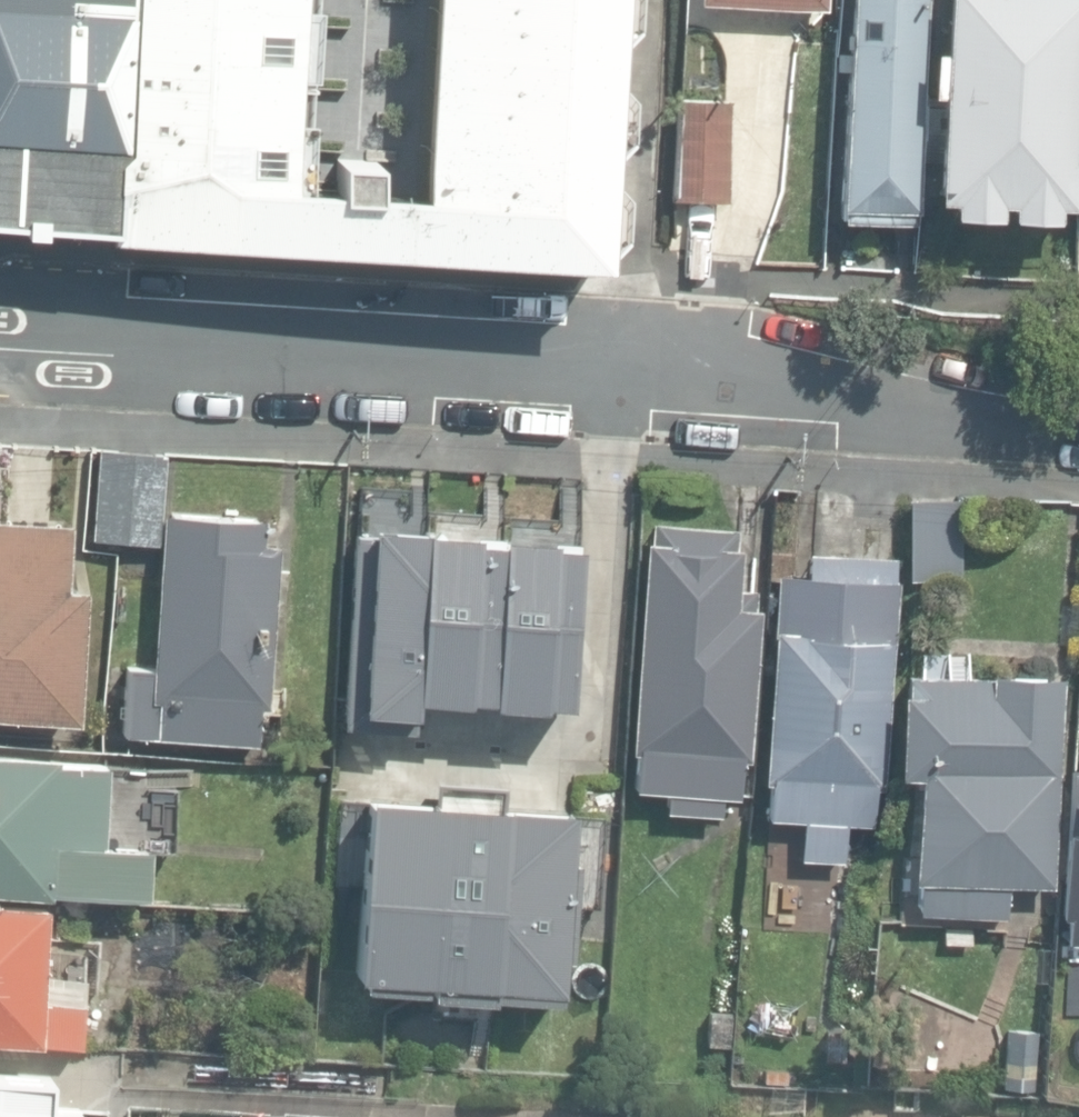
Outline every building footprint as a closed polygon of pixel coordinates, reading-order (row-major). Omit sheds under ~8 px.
[(605,262),(617,0),(429,0),(416,185),(377,187),(378,160),(331,157),(329,187),(293,186),(273,166),(248,166),(249,138),(274,139),(292,119),(294,70),(283,50),(256,49),(257,22),(281,23),(301,8),(301,0),(0,0),(0,222),(605,262)] [(830,10),(830,0),(701,0),(701,3),(830,10)] [(919,222),(930,0),(852,0),(841,218),(919,222)] [(1056,212),(1057,199),(1072,200),(1078,89),(1078,0),(947,0),(944,43),(932,42),(929,87),(939,87),(933,190),(948,191),(947,205),(996,208),(997,196),(1007,196),(1006,209),(1056,212)] [(671,194),(722,195),(725,96),(674,95),(671,194)] [(93,537),(159,542),(167,453),(99,449),(93,537)] [(909,496),(911,582),(965,581),(964,496),(909,496)] [(122,733),(257,743),(260,704),(269,705),(281,540),(263,540),(265,518),(164,511),(164,512),(154,666),(127,665),(122,733)] [(659,805),(715,808),(717,788),(735,789),(737,752),(745,752),(755,599),(749,599),(750,582),(733,580),(736,541),(730,540),(731,520),(646,515),(629,781),(660,783),(659,805)] [(80,720),(87,589),(66,588),(69,523),(0,518),(0,715),(80,720)] [(345,527),(330,760),(405,765),(409,692),(468,696),(478,536),(345,527)] [(533,741),(607,745),(610,695),(607,695),(610,647),(620,649),(626,567),(598,566),(600,545),(567,543),(567,533),(509,530),(502,634),(518,635),(512,711),(534,712),(533,741)] [(800,858),(844,861),(846,823),(873,825),(876,783),(883,784),(893,643),(897,643),(902,581),(896,581),(898,558),(810,552),(809,573),(777,571),(763,779),(770,780),(767,816),(802,818),(800,858)] [(1054,886),(1061,676),(905,671),(904,689),(899,689),(896,773),(917,774),(913,881),(918,881),(917,912),(1005,915),(1006,885),(1054,886)] [(1078,944),(1078,746),(1076,745),(1075,767),(1070,767),(1061,917),(1069,918),(1068,943),(1078,944)] [(112,840),(101,840),(107,756),(0,750),(0,887),(46,890),(47,882),(109,886),(112,840)] [(562,803),(364,790),(351,977),(549,990),(562,803)] [(78,1037),(79,996),(39,994),(43,898),(0,896),(0,1034),(78,1037)] [(816,1086),(862,1086),(860,1012),(816,1013),(816,1086)] [(1033,1090),(1035,1031),(1005,1030),(1002,1088),(1033,1090)] [(78,1107),(50,1105),(51,1077),(0,1073),(0,1116),(77,1116),(78,1107)] [(108,1109),(84,1108),(84,1116),(107,1116),(108,1109)]
